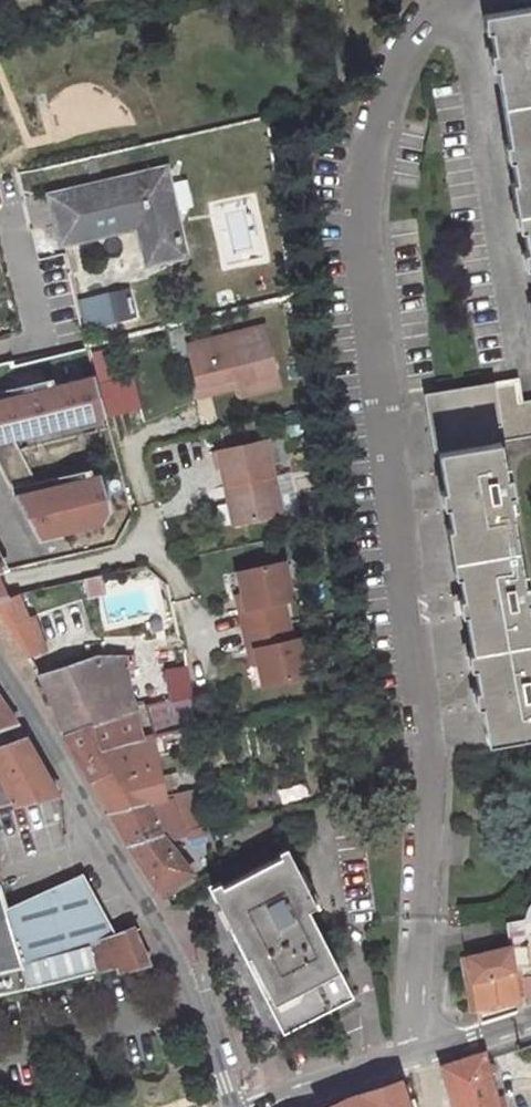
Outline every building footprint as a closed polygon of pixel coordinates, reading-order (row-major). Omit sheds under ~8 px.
[(485,13),(530,283),(530,4),(485,13)] [(183,253),(163,170),(51,196),(62,241),(139,224),(147,262),(183,253)] [(139,316),(133,292),(88,304),(93,327),(139,316)] [(264,326),(188,345),(198,387),(236,377),(238,387),(240,395),(279,386),(264,326)] [(0,399),(0,444),(105,418),(93,377),(0,399)] [(236,377),(198,387),(200,396),(238,387),(236,377)] [(530,733),(530,632),(497,441),(530,434),(530,398),(520,400),(516,380),(429,396),(487,740),(530,733)] [(219,454),(227,490),(238,487),(246,525),(284,516),(266,443),(219,454)] [(101,476),(16,497),(40,542),(102,527),(110,512),(101,476)] [(227,490),(236,527),(246,525),(238,487),(227,490)] [(294,599),(285,563),(239,573),(245,595),(247,608),(241,610),(245,630),(289,620),(285,601),(294,599)] [(103,577),(86,582),(90,598),(108,593),(103,577)] [(8,601),(0,580),(0,602),(8,601)] [(245,595),(238,597),(241,610),(247,608),(245,595)] [(18,598),(8,601),(0,602),(0,639),(14,659),(40,652),(18,598)] [(259,662),(264,684),(310,674),(302,638),(293,640),(289,620),(245,630),(250,650),(256,649),(259,662)] [(250,650),(253,664),(259,662),(256,649),(250,650)] [(94,662),(92,658),(36,675),(64,734),(137,708),(133,695),(108,704),(94,662)] [(123,658),(94,662),(108,704),(133,695),(123,658)] [(188,669),(163,674),(167,700),(192,694),(188,669)] [(167,700),(145,705),(154,736),(156,736),(197,726),(192,694),(167,700)] [(15,722),(0,701),(0,728),(15,722)] [(145,737),(137,708),(64,734),(91,782),(133,769),(131,739),(145,737)] [(147,801),(163,799),(156,736),(154,736),(145,737),(131,739),(133,769),(91,782),(108,813),(147,801)] [(0,778),(0,805),(55,794),(25,740),(0,749),(0,774),(2,778),(0,778)] [(172,797),(183,830),(201,826),(191,795),(172,797)] [(157,891),(188,871),(163,835),(183,830),(172,797),(163,799),(147,801),(108,813),(122,839),(157,891)] [(347,999),(276,858),(216,888),(287,1030),(347,999)] [(107,939),(78,877),(10,908),(32,985),(114,964),(118,972),(148,961),(134,930),(107,939)] [(32,985),(10,908),(3,882),(0,882),(0,993),(32,985)] [(475,1019),(516,1006),(514,994),(520,992),(519,985),(530,981),(530,914),(510,919),(514,949),(458,958),(461,977),(468,976),(475,1019)] [(457,1106),(496,1106),(479,1056),(444,1068),(457,1106)] [(400,1080),(355,1094),(327,1106),(409,1106),(400,1080)]
